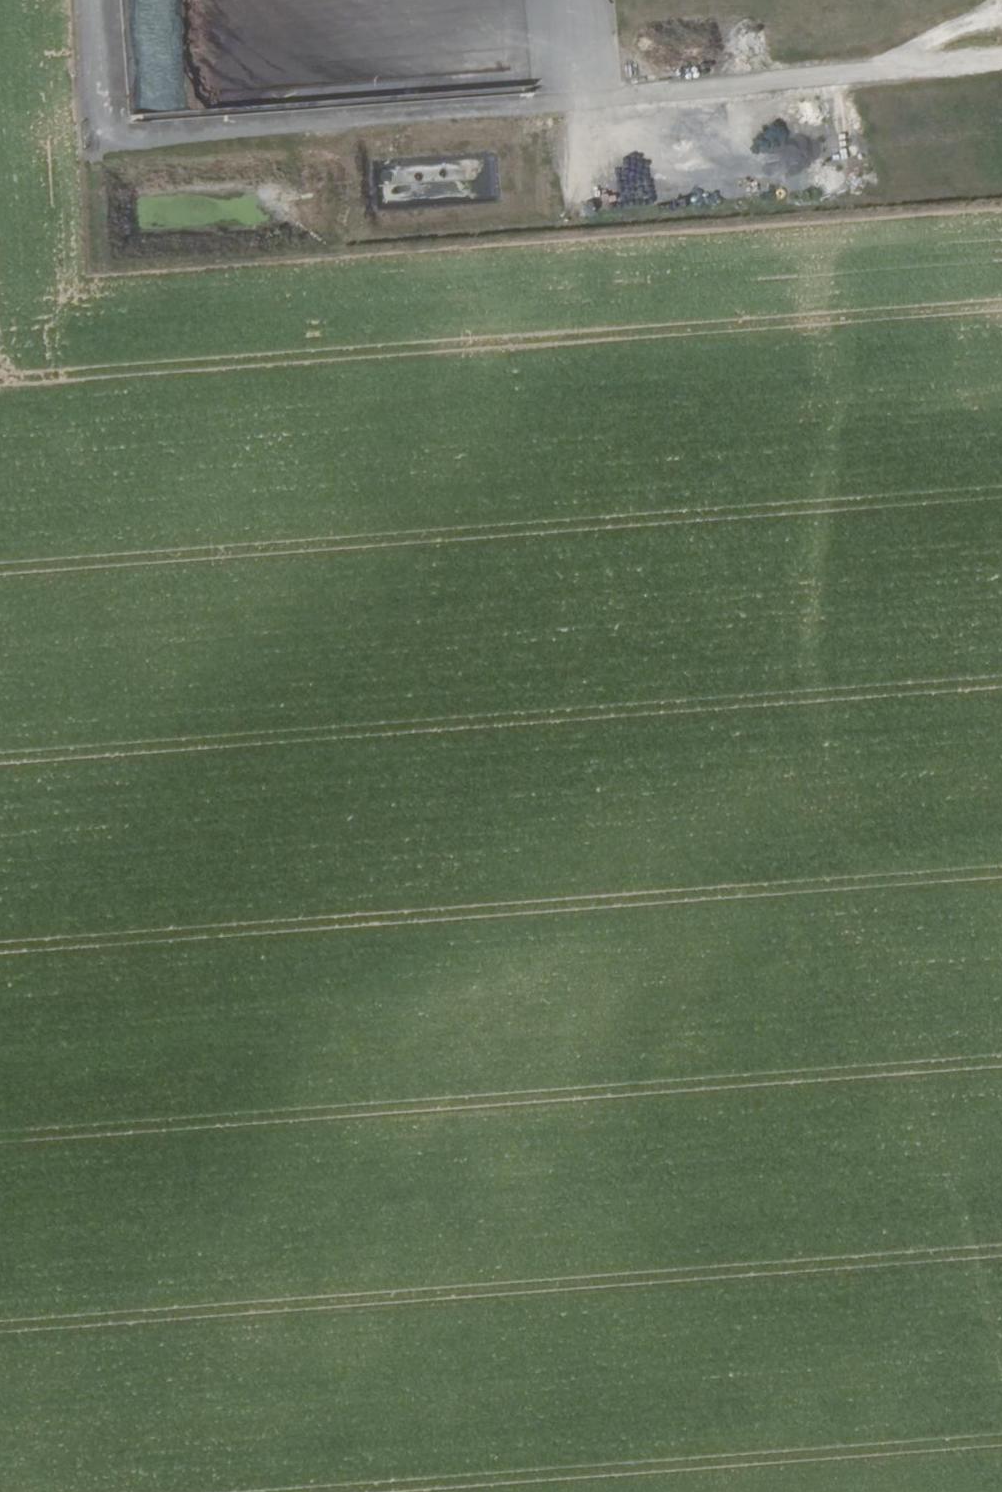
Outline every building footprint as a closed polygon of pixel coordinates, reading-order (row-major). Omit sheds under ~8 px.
[(841,168),(814,170),(815,192),(842,191),(841,168)]
